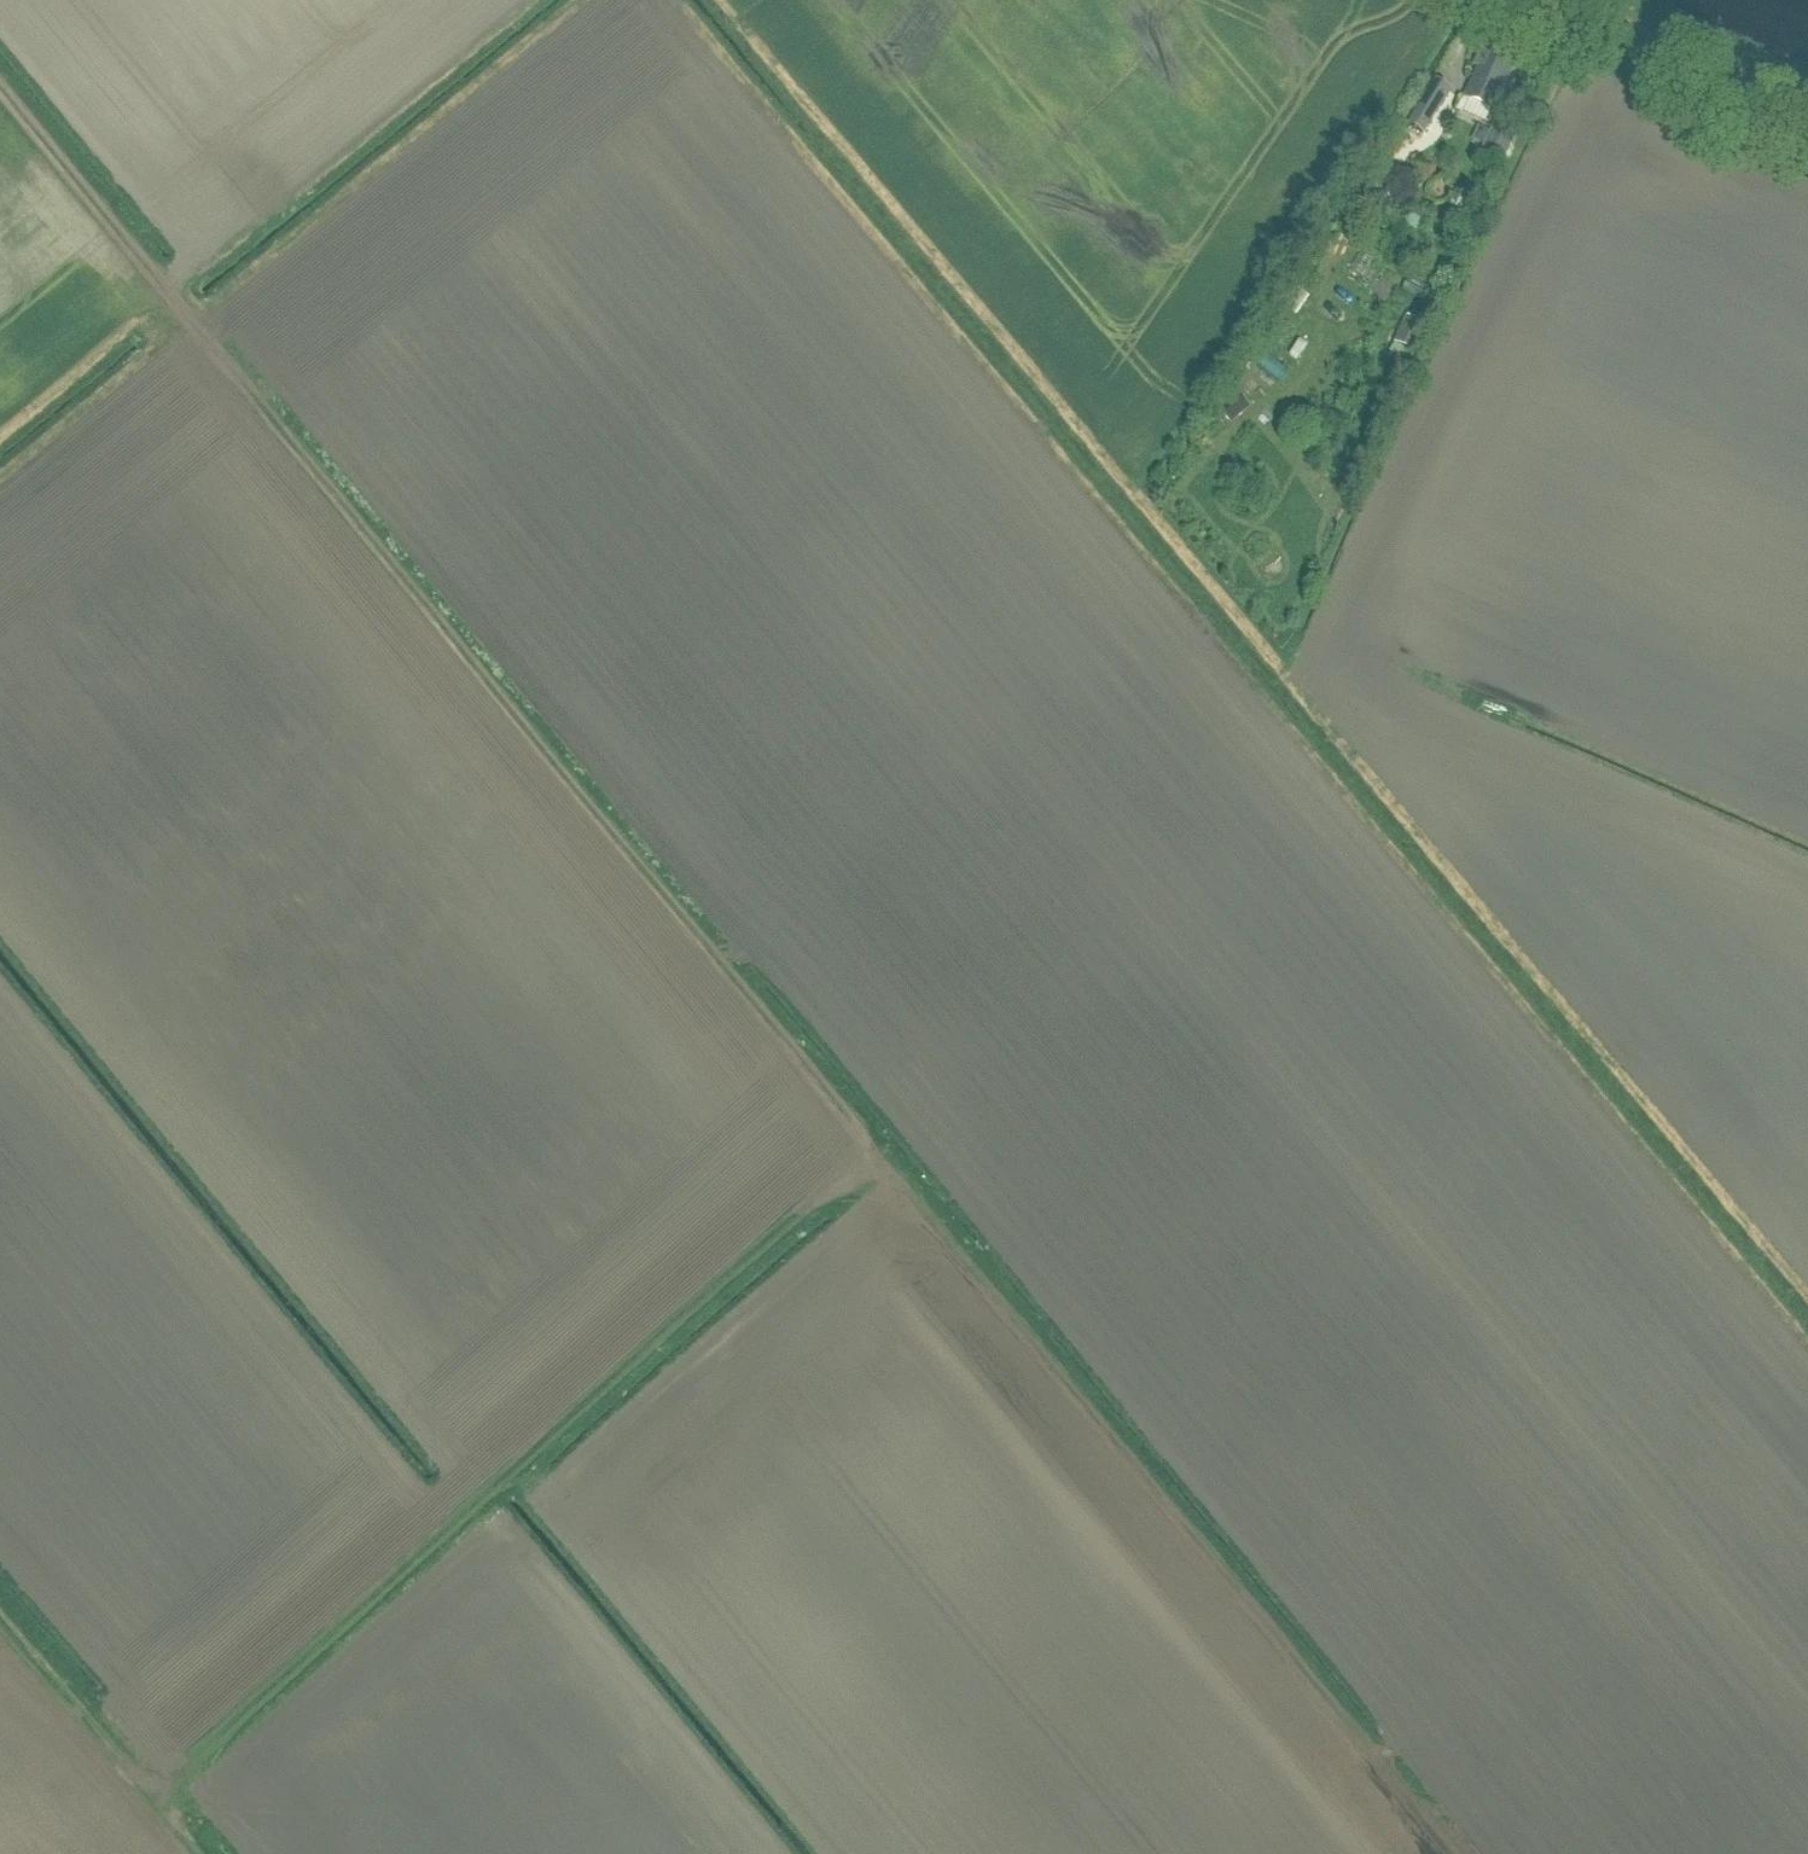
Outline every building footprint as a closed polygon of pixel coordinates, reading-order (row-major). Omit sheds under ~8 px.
[(1494,109),(1513,69),(1508,67),(1513,57),(1484,43),(1470,75),(1474,77),(1463,100),(1477,106),(1479,101),(1494,109)] [(1449,92),(1435,84),(1409,127),(1423,136),(1449,92)] [(1504,164),(1518,132),(1495,122),(1481,153),(1504,164)]
